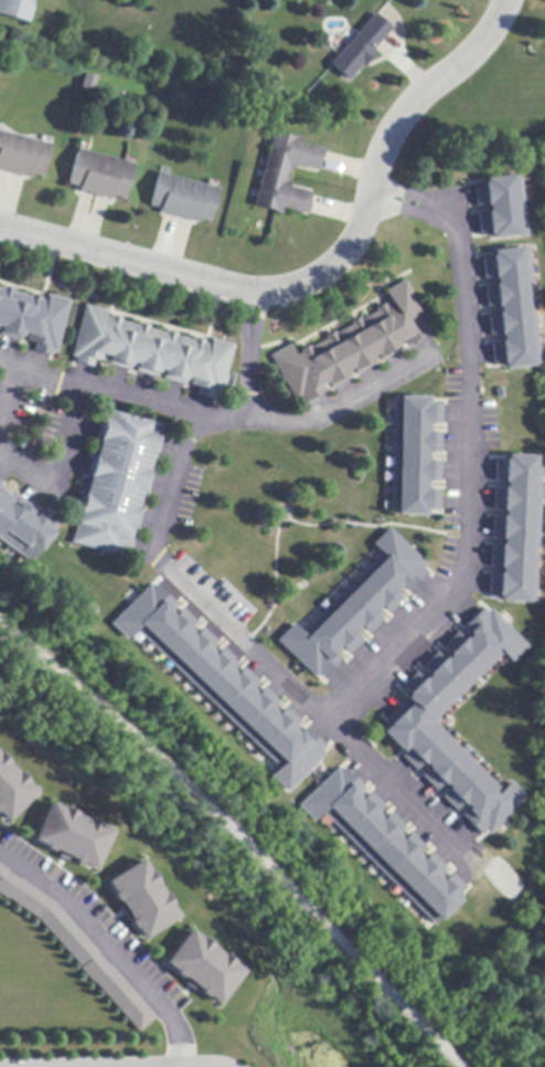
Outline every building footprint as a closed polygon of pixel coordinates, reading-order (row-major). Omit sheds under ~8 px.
[(29,23),(0,15),(0,0),(34,0),(32,6),(34,7),(29,23)] [(387,33),(373,49),(371,50),(375,53),(362,68),(360,66),(346,81),(329,65),(338,55),(345,46),(374,14),(389,30),(387,33)] [(82,89),(85,74),(99,77),(95,93),(82,89)] [(25,178),(0,171),(0,131),(52,145),(43,178),(32,176),(31,180),(25,178)] [(322,152),(320,162),(319,161),(317,169),(317,171),(295,166),(293,170),(288,168),(285,182),(290,183),(289,188),(310,193),(310,197),(308,202),(310,203),(308,212),(307,215),(282,210),(281,214),(276,213),(276,211),(255,207),(272,133),(295,138),(295,137),(301,139),(300,144),(323,149),(322,152)] [(108,200),(98,198),(95,197),(82,192),(79,192),(81,188),(70,184),(78,150),(135,166),(125,200),(113,197),(111,201),(108,200)] [(193,222),(165,215),(160,213),(161,209),(150,207),(159,173),(218,189),(210,222),(200,220),(199,224),(193,222)] [(517,178),(517,179),(524,234),(524,235),(519,235),(519,236),(490,240),(489,234),(478,235),(475,215),(487,213),(487,205),(475,208),(473,187),(482,186),(482,184),(483,183),(483,179),(512,176),(512,178),(517,178)] [(526,250),(526,252),(538,365),(533,366),(532,366),(532,367),(503,370),(503,365),(491,366),(491,365),(489,345),(499,344),(499,342),(500,342),(500,336),(498,336),(489,336),(487,316),(495,315),(495,314),(498,314),(496,308),(494,308),(494,307),(485,308),(483,288),(493,287),(492,285),(494,285),(494,279),(492,281),(492,278),(483,279),(481,260),(480,258),(490,257),(489,256),(492,256),(491,252),(520,249),(520,250),(526,250)] [(427,336),(417,340),(414,342),(406,347),(402,340),(396,344),(400,350),(383,360),(382,361),(377,355),(373,357),(376,365),(374,366),(359,374),(356,376),(353,369),(348,372),(351,379),(333,388),(332,389),(328,382),(323,384),(327,391),(324,392),(304,403),(303,404),(301,400),(297,403),(271,356),(290,345),(298,357),(303,355),(301,351),(304,350),(307,348),(310,347),(311,349),(328,340),(327,338),(329,336),(332,335),(335,332),(336,336),(352,326),(351,324),(354,321),(356,320),(360,318),(361,321),(377,313),(375,309),(380,307),(382,306),(384,305),(385,307),(392,304),(385,292),(404,282),(430,328),(426,330),(428,335),(427,336)] [(3,329),(0,328),(0,289),(6,290),(7,287),(17,290),(15,293),(33,298),(34,296),(44,298),(43,300),(49,302),(50,296),(73,302),(58,353),(54,352),(53,357),(35,352),(38,345),(29,342),(30,336),(25,335),(25,338),(24,338),(22,341),(2,336),(3,329)] [(114,317),(122,319),(124,320),(122,323),(140,327),(141,325),(150,327),(151,327),(150,330),(169,335),(170,331),(178,334),(179,334),(178,337),(195,342),(196,339),(205,341),(206,341),(205,345),(212,346),(213,340),(235,346),(221,395),(217,394),(215,401),(214,400),(197,395),(200,389),(192,387),(193,380),(189,379),(186,385),(184,385),(164,380),(165,372),(161,371),(159,378),(156,378),(138,372),(136,372),(138,365),(132,363),(131,371),(129,370),(110,365),(109,365),(111,358),(107,357),(106,363),(103,362),(97,360),(95,368),(78,363),(76,363),(78,358),(73,357),(87,306),(109,313),(108,318),(113,320),(114,317)] [(439,405),(439,425),(430,425),(430,433),(439,434),(438,454),(429,454),(429,462),(438,463),(438,483),(429,482),(429,490),(437,490),(437,510),(428,510),(428,513),(428,516),(425,515),(425,517),(395,516),(395,515),(391,515),(391,511),(391,501),(391,498),(391,488),(391,484),(391,473),(391,468),(392,458),(392,456),(392,445),(392,441),(392,431),(392,426),(392,415),(392,412),(393,402),(393,399),(397,399),(397,398),(428,399),(428,400),(430,400),(430,405),(439,405)] [(162,439),(158,456),(157,461),(153,459),(150,469),(153,471),(152,475),(148,493),(147,497),(143,496),(140,507),(145,507),(143,511),(138,529),(137,534),(133,532),(132,537),(135,537),(135,539),(130,553),(130,554),(125,553),(124,557),(74,543),(78,526),(77,525),(81,515),(79,515),(81,511),(85,495),(85,494),(86,494),(90,478),(89,477),(95,459),(95,457),(97,458),(101,442),(100,442),(100,441),(105,423),(106,421),(107,421),(109,412),(162,426),(160,433),(163,434),(162,439)] [(541,458),(541,459),(533,602),(533,603),(527,602),(527,603),(498,602),(499,598),(496,596),(487,595),(488,574),(498,575),(498,574),(500,574),(500,569),(498,568),(490,567),(491,547),(498,548),(498,547),(501,547),(502,540),(499,540),(499,539),(491,538),(492,518),(500,518),(500,517),(503,517),(503,511),(501,511),(501,510),(492,510),(493,489),(501,490),(501,489),(504,489),(504,483),(502,483),(502,482),(493,482),(494,462),(503,462),(503,461),(505,461),(506,456),(535,457),(535,458),(541,458)] [(35,564),(0,539),(0,483),(4,486),(7,487),(6,489),(18,498),(19,496),(21,497),(58,525),(60,526),(55,532),(58,535),(36,564),(35,564)] [(409,550),(416,557),(425,566),(421,570),(425,573),(406,592),(400,588),(395,593),(402,599),(388,613),(382,608),(375,614),(382,620),(368,634),(362,627),(355,634),(362,641),(348,654),(342,648),(336,654),(342,658),(323,678),(319,674),(317,677),(314,678),(277,642),(293,624),(303,634),(303,633),(310,626),(313,623),(320,615),(323,612),(330,605),(333,602),(340,595),(343,592),(350,585),(353,581),(375,559),(380,553),(372,546),(387,529),(409,550)] [(160,587),(179,605),(173,611),(179,616),(185,611),(200,624),(194,630),(200,635),(205,630),(220,644),(214,649),(221,655),(226,649),(226,651),(241,664),(235,669),(242,675),(247,669),(261,684),(256,689),(261,695),(267,689),(281,704),(276,709),(281,715),(287,709),(301,723),(296,729),(301,733),(307,729),(325,748),(322,752),(325,756),(320,760),(306,775),(289,793),(272,778),(281,768),(280,767),(274,761),(271,758),(264,751),(261,749),(254,740),(241,728),(233,721),(229,718),(223,711),(220,708),(213,701),(210,698),(203,691),(200,689),(193,682),(190,679),(182,672),(169,658),(161,651),(159,649),(152,642),(141,632),(131,641),(115,624),(135,603),(143,594),(151,587),(154,590),(159,585),(160,587)] [(499,620),(526,647),(511,664),(507,661),(501,654),(432,722),(501,792),(506,786),(510,783),(510,784),(524,799),(496,826),(488,836),(484,832),(480,836),(479,835),(461,817),(468,811),(463,805),(456,813),(440,797),(448,790),(444,784),(436,793),(420,778),(429,769),(424,764),(416,772),(402,757),(407,751),(406,750),(408,749),(407,748),(402,753),(399,751),(382,733),(389,726),(384,721),(386,719),(399,706),(402,704),(406,709),(412,704),(406,698),(408,696),(406,695),(407,694),(402,688),(416,674),(423,679),(424,678),(425,680),(429,676),(427,675),(428,674),(421,667),(436,654),(442,661),(444,659),(445,661),(449,656),(448,655),(449,654),(442,647),(457,633),(462,640),(463,638),(464,641),(469,636),(462,630),(482,610),(485,614),(490,610),(499,620)] [(9,824),(0,815),(0,748),(43,790),(9,824)] [(346,771),(365,790),(360,794),(364,800),(371,793),(385,807),(380,813),(385,820),(391,814),(405,828),(399,834),(405,839),(410,834),(425,848),(419,854),(425,859),(431,854),(445,868),(439,874),(445,880),(451,875),(464,888),(464,889),(459,895),(462,899),(435,925),(405,894),(404,892),(397,886),(394,883),(386,875),(383,871),(377,865),(374,862),(366,855),(364,852),(356,844),(354,842),(348,835),(344,832),(338,824),(334,821),(328,814),(327,813),(317,823),(300,806),(318,790),(332,775),(338,770),(341,773),(345,769),(346,771)] [(117,828),(96,873),(31,842),(52,797),(117,828)] [(147,855),(180,917),(138,941),(104,878),(147,855)] [(23,900),(0,886),(0,861),(9,871),(55,900),(152,1015),(149,1021),(135,1033),(23,900)] [(189,926),(247,969),(218,1007),(160,965),(189,926)]
